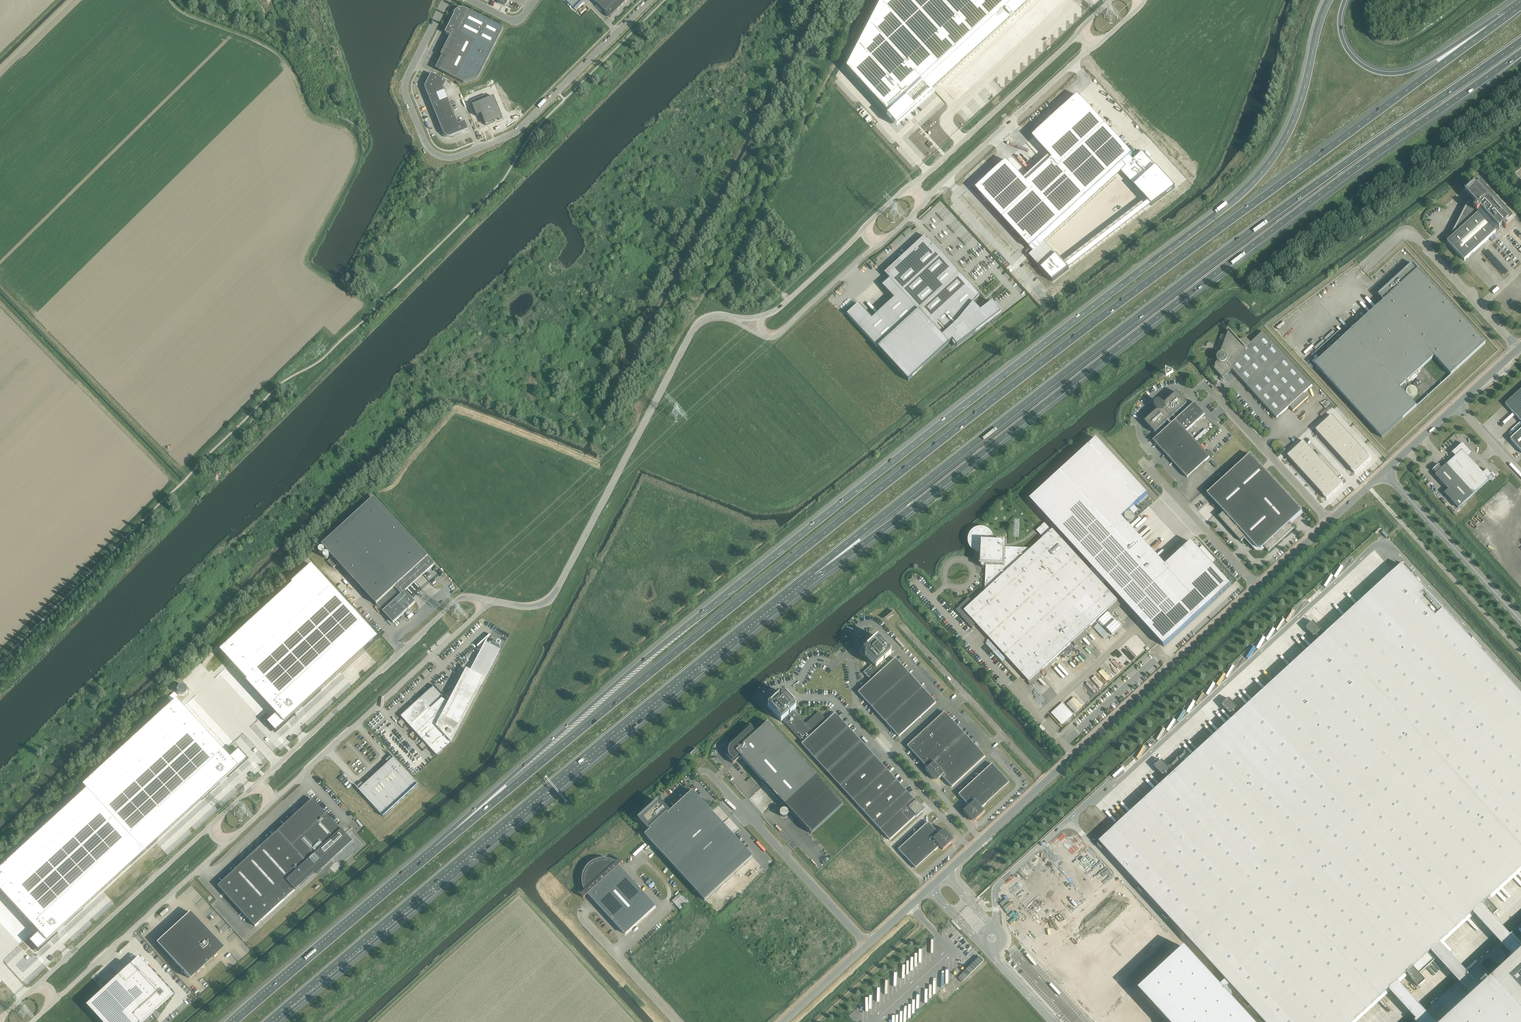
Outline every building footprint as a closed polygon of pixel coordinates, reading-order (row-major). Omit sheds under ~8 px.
[(606,13),(605,14),(609,17),(610,17),(617,10),(626,0),(593,0),(606,13)] [(846,69),(888,115),(887,116),(896,126),(932,94),(931,93),(1032,0),(881,0),(846,69)] [(446,58),(439,71),(463,83),(478,78),(503,29),(468,11),(465,10),(465,9),(464,9),(463,9),(462,9),(461,9),(460,9),(459,10),(458,10),(457,11),(456,11),(455,12),(454,13),(454,14),(445,33),(446,34),(450,36),(441,55),(446,58)] [(425,87),(425,88),(425,89),(425,90),(444,134),(444,135),(445,136),(446,136),(446,137),(447,137),(448,137),(449,137),(450,137),(451,137),(468,130),(465,122),(458,124),(443,88),(447,82),(431,74),(425,85),(425,86),(425,87)] [(1006,161),(975,189),(1030,249),(1037,242),(1123,163),(1130,157),(1132,155),(1078,96),(1032,137),(1049,156),(1023,179),(1006,161)] [(473,105),(472,105),(476,116),(481,115),(486,126),(495,122),(496,122),(495,122),(498,120),(499,121),(499,120),(503,119),(494,97),(487,99),(473,105)] [(1126,167),(1121,172),(1148,202),(1152,206),(1175,188),(1142,152),(1138,156),(1133,161),(1130,157),(1123,163),(1126,167)] [(1450,239),(1447,242),(1464,261),(1471,255),(1474,253),(1473,252),(1485,242),(1494,233),(1496,232),(1495,231),(1498,228),(1499,229),(1503,226),(1503,227),(1505,228),(1506,228),(1507,228),(1507,227),(1507,226),(1505,224),(1508,220),(1508,219),(1512,215),(1480,180),(1480,179),(1479,179),(1463,211),(1462,211),(1461,211),(1461,212),(1460,212),(1460,213),(1460,214),(1461,214),(1461,215),(1451,235),(1453,237),(1450,239)] [(925,236),(884,273),(889,279),(882,286),(893,299),(872,319),(858,304),(847,314),(908,381),(952,341),(956,347),(1000,313),(992,302),(980,311),(973,303),(979,295),(925,236)] [(1031,254),(1029,256),(1053,282),(1069,269),(1066,266),(1044,242),(1040,246),(1037,242),(1030,249),(1033,252),(1031,254)] [(1383,301),(1314,364),(1382,438),(1416,406),(1400,388),(1434,356),(1451,375),(1485,343),(1414,266),(1412,263),(1378,295),(1380,297),(1383,301)] [(1303,393),(1312,385),(1263,332),(1250,344),(1243,337),(1239,341),(1228,329),(1228,330),(1229,331),(1214,368),(1224,378),(1223,378),(1228,373),(1231,373),(1231,371),(1232,370),(1276,418),(1290,406),(1294,410),(1307,398),(1303,393)] [(1505,404),(1520,422),(1520,389),(1505,404)] [(1157,402),(1156,402),(1155,404),(1155,405),(1155,407),(1156,408),(1157,409),(1158,410),(1144,422),(1146,424),(1155,433),(1167,422),(1170,425),(1152,441),(1153,441),(1187,478),(1187,477),(1192,468),(1196,470),(1196,469),(1201,460),(1205,462),(1210,457),(1186,431),(1205,414),(1195,403),(1177,418),(1174,415),(1187,404),(1186,402),(1187,401),(1185,400),(1184,401),(1177,393),(1163,405),(1163,404),(1162,403),(1160,402),(1159,402),(1157,402)] [(1332,415),(1315,430),(1355,473),(1371,458),(1332,415)] [(1510,439),(1520,451),(1520,429),(1510,439)] [(1097,439),(1030,500),(1092,568),(1090,570),(1104,585),(1106,583),(1164,646),(1231,585),(1191,542),(1165,565),(1122,518),(1130,511),(1134,515),(1139,511),(1135,506),(1148,495),(1097,439)] [(1303,441),(1287,456),(1326,499),(1343,484),(1303,441)] [(1439,465),(1432,471),(1433,471),(1436,474),(1435,475),(1448,490),(1445,493),(1444,493),(1458,508),(1489,480),(1488,479),(1491,476),(1492,476),(1486,469),(1486,470),(1483,473),(1468,457),(1472,454),(1472,455),(1472,454),(1462,443),(1451,454),(1452,453),(1455,457),(1442,469),(1439,466),(1439,465)] [(1250,455),(1207,494),(1211,498),(1221,509),(1224,512),(1218,517),(1219,517),(1226,525),(1230,530),(1230,529),(1241,541),(1241,542),(1246,537),(1257,549),(1261,549),(1263,547),(1268,552),(1269,552),(1268,552),(1281,540),(1281,541),(1285,536),(1294,528),(1289,523),(1302,511),(1250,455)] [(420,571),(423,575),(435,565),(374,498),(322,546),(332,557),(328,562),(333,568),(338,564),(393,623),(415,603),(402,588),(420,571)] [(976,624),(1029,682),(1118,600),(1104,585),(1090,570),(1053,529),(1051,530),(1045,523),(1036,531),(1043,538),(1032,548),(1005,547),(1006,541),(993,541),(993,540),(993,538),(992,537),(992,535),(991,534),(990,533),(989,532),(988,531),(986,530),(985,530),(983,529),(982,529),(980,529),(979,529),(977,530),(976,530),(975,531),(974,532),(973,533),(972,534),(971,536),(970,537),(970,539),(970,540),(970,541),(970,543),(971,544),(971,546),(972,547),(973,548),(974,549),(975,550),(977,551),(978,551),(979,552),(981,552),(980,565),(986,565),(985,591),(973,602),(969,597),(955,610),(970,628),(972,628),(976,624)] [(1381,533),(1388,540),(1390,538),(1384,531),(1381,533)] [(312,565),(218,651),(275,713),(277,714),(268,723),(276,732),(295,714),(378,638),(312,565)] [(1098,844),(1103,851),(1105,849),(1140,886),(1138,888),(1142,893),(1144,891),(1164,913),(1162,915),(1167,920),(1169,918),(1245,1002),(1243,1004),(1248,1008),(1250,1006),(1264,1021),(1354,1021),(1408,972),(1413,976),(1411,978),(1418,987),(1425,981),(1419,974),(1435,960),(1428,953),(1484,903),(1494,913),(1501,907),(1491,896),(1520,868),(1520,695),(1471,641),(1473,639),(1469,634),(1467,636),(1401,565),(1325,635),(1313,622),(1306,628),(1314,637),(1316,635),(1320,639),(1241,712),(1229,699),(1222,705),(1230,714),(1232,712),(1236,716),(1191,758),(1185,751),(1168,767),(1162,761),(1155,767),(1163,775),(1165,773),(1169,778),(1099,842),(1100,843),(1098,844)] [(871,680),(858,692),(871,707),(884,721),(899,737),(936,703),(895,658),(888,664),(884,660),(891,654),(890,653),(890,652),(891,651),(877,637),(865,648),(864,650),(863,652),(864,653),(864,655),(865,655),(873,664),(863,672),(871,680)] [(421,698),(401,716),(437,756),(451,743),(436,726),(439,721),(443,723),(442,725),(443,724),(455,731),(481,682),(497,651),(485,645),(484,644),(470,671),(468,675),(455,699),(451,697),(449,702),(442,698),(444,696),(434,686),(421,698)] [(171,702),(177,696),(174,693),(167,698),(171,702)] [(768,706),(767,707),(781,722),(782,720),(803,743),(801,744),(889,840),(915,816),(916,817),(924,810),(922,807),(920,805),(916,800),(915,801),(861,742),(848,728),(835,713),(827,721),(819,712),(805,724),(793,711),(796,708),(795,707),(795,706),(796,705),(786,695),(786,694),(783,694),(783,693),(781,693),(781,694),(779,694),(779,695),(778,694),(767,704),(768,705),(768,706)] [(0,868),(0,892),(37,931),(38,933),(29,941),(38,951),(57,933),(227,777),(246,759),(238,750),(229,758),(228,757),(175,700),(82,786),(85,790),(0,868)] [(944,712),(907,746),(927,768),(925,770),(933,778),(934,777),(936,779),(938,777),(939,778),(941,776),(951,787),(985,757),(944,712)] [(733,764),(740,757),(811,834),(843,804),(768,722),(757,732),(750,725),(730,743),(731,745),(729,746),(728,749),(728,751),(728,754),(729,756),(730,758),(729,759),(733,764)] [(359,790),(383,817),(418,785),(394,758),(388,763),(364,785),(359,790)] [(992,764),(958,795),(969,806),(963,811),(971,819),(971,818),(973,820),(975,818),(976,819),(984,812),(981,808),(986,803),(987,804),(986,803),(1009,783),(998,772),(999,771),(998,771),(992,764)] [(692,791),(668,813),(666,812),(667,811),(658,802),(639,819),(648,829),(649,828),(650,830),(644,835),(704,901),(752,857),(733,836),(692,791)] [(348,843),(344,839),(346,837),(344,835),(342,837),(339,834),(342,831),(313,799),(218,886),(255,927),(295,890),(295,891),(323,865),(348,843)] [(928,822),(898,850),(904,857),(904,858),(905,857),(915,868),(934,851),(934,852),(935,851),(934,851),(939,846),(943,850),(951,843),(950,842),(952,840),(950,838),(951,837),(944,829),(938,834),(928,822)] [(588,894),(625,934),(655,907),(618,867),(619,866),(619,865),(619,866),(616,863),(616,862),(614,864),(610,862),(604,861),(599,861),(594,863),(590,866),(587,870),(585,875),(584,880),(584,885),(586,890),(584,892),(585,892),(587,894),(587,895),(588,894)] [(181,970),(187,977),(189,978),(195,972),(197,974),(200,971),(198,969),(212,956),(214,958),(217,955),(216,953),(222,947),(221,946),(215,939),(190,912),(156,943),(181,970)] [(1512,934),(1520,944),(1520,926),(1512,934)] [(1140,992),(1168,1021),(1254,1021),(1186,949),(1140,992)] [(1444,1021),(1520,1021),(1520,951),(1514,958),(1499,972),(1492,978),(1444,1021)] [(151,1012),(155,1009),(155,1010),(173,994),(172,994),(138,957),(130,965),(126,969),(118,976),(85,1006),(100,1021),(142,1021),(152,1013),(151,1012)]
